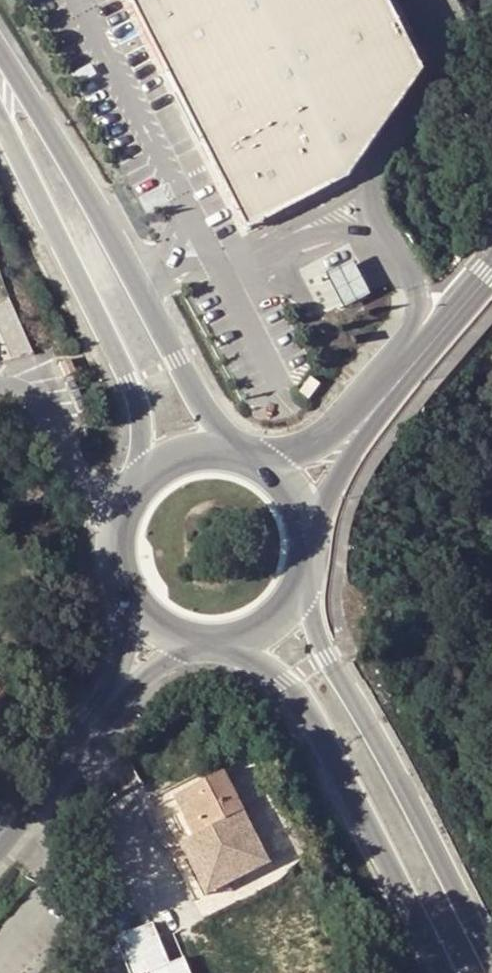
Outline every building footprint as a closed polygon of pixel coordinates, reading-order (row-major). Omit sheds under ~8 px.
[(244,232),(349,179),(423,72),(419,66),(385,0),(130,0),(244,232)] [(419,66),(427,59),(407,21),(396,0),(385,0),(419,66)] [(325,273),(343,309),(369,296),(351,260),(325,273)] [(0,300),(0,354),(1,356),(31,343),(11,296),(0,300)] [(58,362),(64,376),(75,371),(69,357),(58,362)] [(310,376),(299,390),(309,398),(320,384),(310,376)] [(270,864),(225,774),(177,798),(196,837),(181,845),(206,895),(270,864)] [(342,867),(346,877),(353,874),(348,864),(342,867)] [(171,964),(155,926),(119,940),(132,972),(191,972),(185,958),(171,964)]
